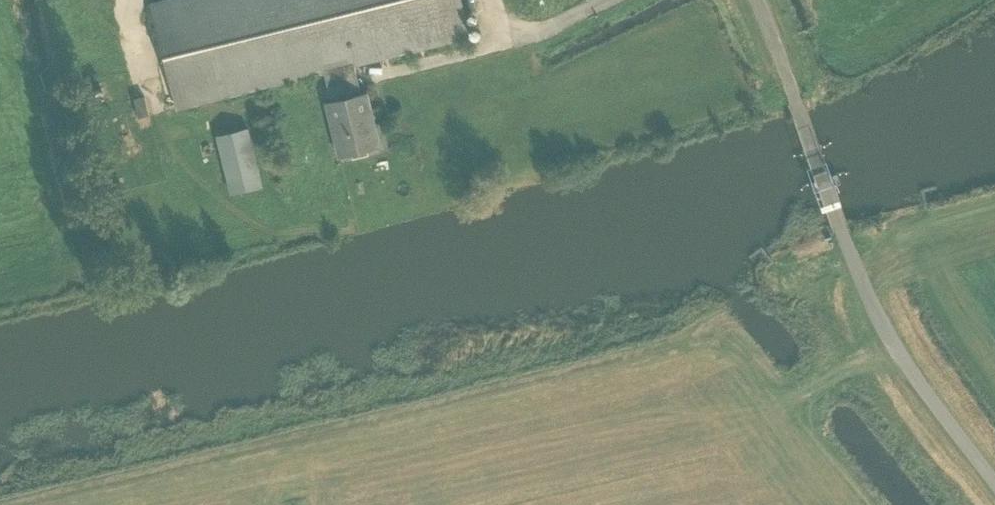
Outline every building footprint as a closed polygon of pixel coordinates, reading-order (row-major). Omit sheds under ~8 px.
[(354,66),(471,37),(462,0),(162,0),(151,3),(177,110),(325,73),(354,66)] [(354,66),(325,73),(332,102),(326,103),(339,156),(380,146),(367,93),(362,94),(354,66)] [(263,186),(249,127),(215,135),(229,194),(263,186)]
